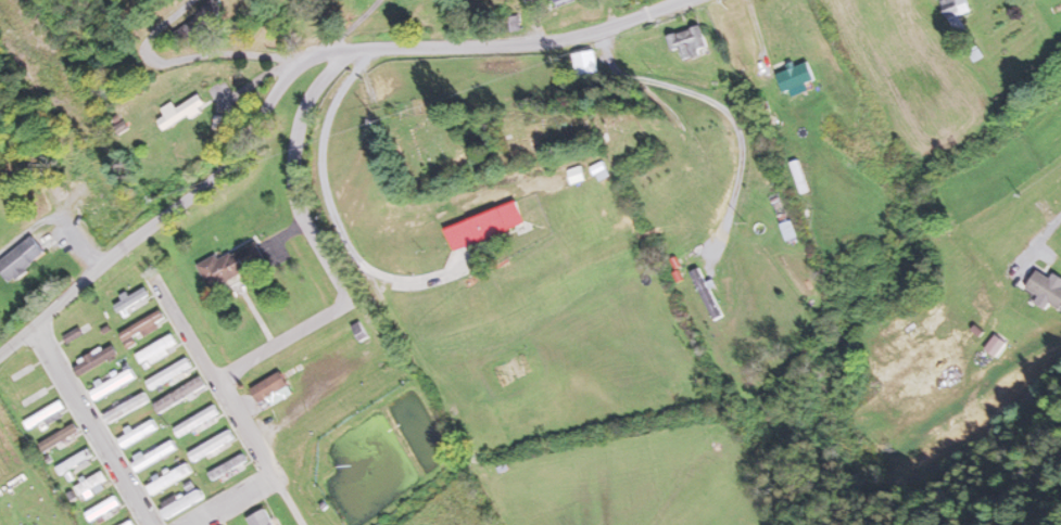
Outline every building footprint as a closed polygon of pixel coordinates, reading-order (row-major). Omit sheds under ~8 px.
[(966,27),(960,16),(973,9),(967,0),(946,0),(940,3),(957,32),(966,27)] [(505,17),(505,30),(519,30),(519,17),(505,17)] [(684,63),(709,52),(696,24),(671,36),(684,63)] [(815,80),(807,60),(777,73),(786,92),(815,80)] [(159,120),(166,131),(205,106),(197,94),(176,108),(172,101),(160,108),(165,116),(159,120)] [(526,223),(517,200),(445,227),(453,250),(526,223)] [(47,253),(32,236),(0,262),(0,268),(12,283),(47,253)] [(201,267),(212,288),(267,261),(257,239),(201,267)] [(690,272),(716,319),(725,315),(698,268),(690,272)] [(1038,269),(1026,286),(1060,310),(1060,285),(1038,269)] [(124,317),(132,312),(130,309),(151,297),(145,287),(117,304),(124,317)] [(129,346),(167,321),(160,309),(121,335),(129,346)] [(180,346),(172,333),(137,355),(145,368),(180,346)] [(74,365),(80,375),(118,355),(113,344),(74,365)] [(147,382),(153,391),(192,366),(186,356),(147,382)] [(94,399),(137,379),(132,370),(90,389),(94,399)] [(293,392),(279,371),(251,388),(264,410),(293,392)] [(133,399),(130,394),(108,408),(111,413),(133,399)] [(68,415),(61,401),(33,415),(40,429),(68,415)] [(182,426),(188,436),(222,415),(215,405),(182,426)] [(117,439),(123,448),(158,428),(153,419),(117,439)] [(81,433),(74,423),(41,444),(48,454),(81,433)] [(189,453),(195,462),(235,437),(229,429),(189,453)] [(178,449),(172,438),(131,462),(137,473),(178,449)] [(94,456),(87,446),(57,469),(64,478),(94,456)] [(209,474),(214,482),(247,459),(242,451),(209,474)] [(189,473),(183,463),(143,484),(149,495),(189,473)] [(110,483),(102,470),(75,487),(83,500),(110,483)] [(85,513),(90,522),(120,504),(115,495),(85,513)] [(251,524),(275,524),(264,508),(247,518),(251,524)]
